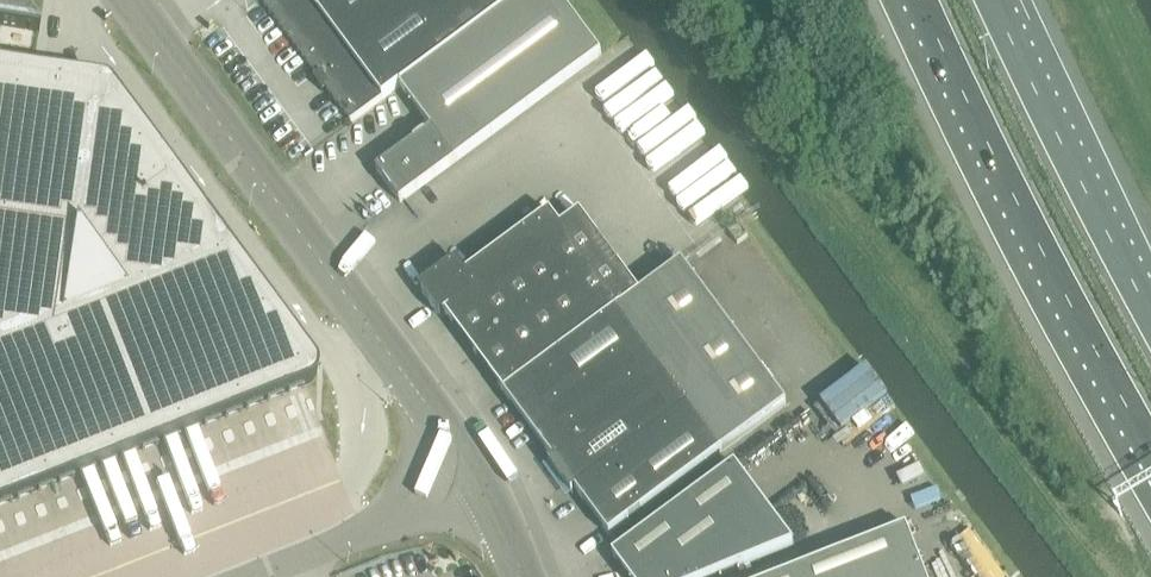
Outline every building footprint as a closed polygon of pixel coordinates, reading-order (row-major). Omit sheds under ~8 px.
[(38,32),(39,31),(16,0),(0,0),(0,27),(38,32)] [(262,3),(318,79),(314,82),(323,93),(327,91),(351,124),(383,100),(400,88),(519,0),(267,0),(262,3)] [(377,173),(401,204),(602,55),(561,0),(519,0),(400,88),(433,131),(377,173)] [(307,386),(310,384),(313,382),(315,379),(317,375),(317,371),(316,367),(315,364),(121,102),(110,88),(108,86),(106,84),(103,83),(71,77),(0,67),(0,507),(307,386)] [(458,263),(419,291),(437,316),(444,318),(446,316),(505,396),(619,311),(620,312),(622,311),(621,309),(640,295),(581,215),(562,229),(550,214),(467,276),(458,263)] [(619,311),(505,396),(553,461),(549,464),(572,495),(576,492),(609,537),(724,452),(787,406),(682,264),(640,295),(621,309),(622,311),(620,312),(619,311)] [(735,468),(613,558),(627,576),(720,576),(794,547),(735,468)] [(947,501),(934,507),(938,516),(951,510),(947,501)] [(907,530),(786,576),(925,576),(907,530)]
